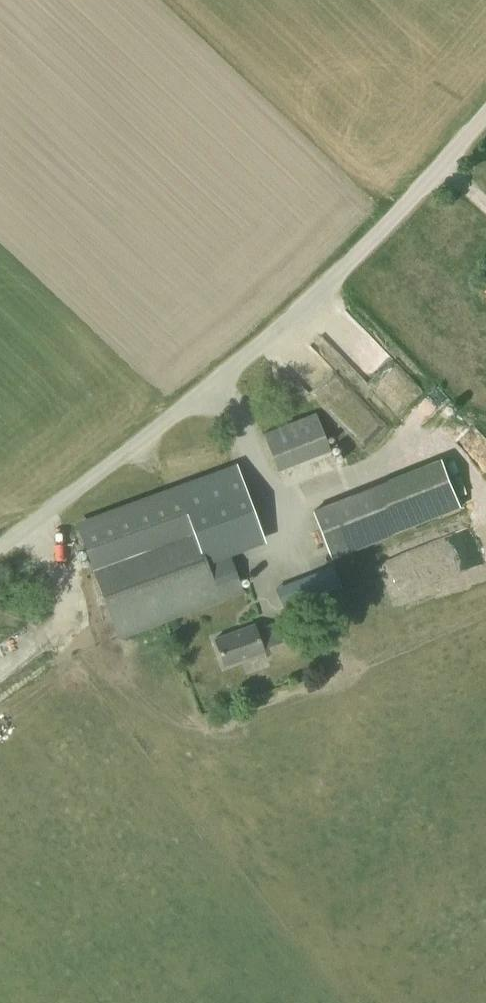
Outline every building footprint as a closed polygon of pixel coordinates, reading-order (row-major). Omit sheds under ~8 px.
[(417,409),(427,421),(445,405),(435,394),(417,409)] [(262,436),(278,475),(331,454),(317,414),(262,436)] [(340,459),(301,474),(311,499),(350,484),(340,459)] [(330,503),(349,552),(462,511),(443,463),(330,503)] [(226,549),(261,536),(254,517),(251,508),(244,489),(241,479),(237,469),(236,466),(75,521),(118,640),(243,593),(226,549)] [(349,552),(330,503),(312,511),(331,559),(349,552)] [(453,539),(411,553),(420,581),(462,567),(453,539)] [(338,587),(330,567),(315,573),(323,593),(338,587)] [(283,642),(275,622),(254,629),(252,626),(215,640),(224,666),(262,652),(261,650),(283,642)] [(81,630),(85,644),(113,637),(110,624),(81,630)] [(12,677),(0,660),(0,685),(12,677)]
